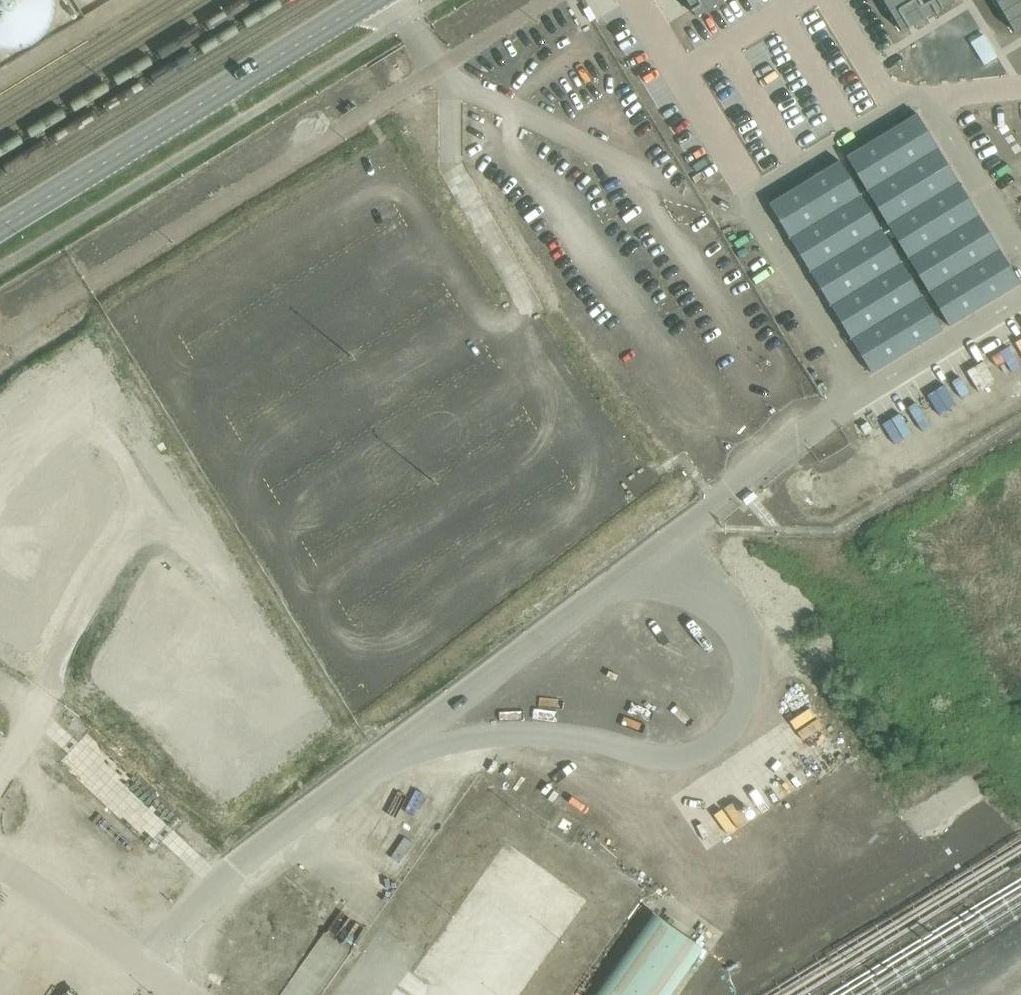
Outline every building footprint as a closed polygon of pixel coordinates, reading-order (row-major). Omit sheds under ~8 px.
[(23,49),(44,38),(57,19),(60,0),(0,0),(0,49),(23,49)] [(696,16),(722,0),(687,0),(696,16)] [(902,31),(953,0),(884,0),(902,31)] [(1015,32),(1020,28),(1020,0),(995,0),(1015,32)] [(847,156),(950,327),(1020,284),(1020,283),(918,112),(847,156)] [(840,160),(768,203),(872,374),(944,331),(840,160)] [(592,994),(667,994),(703,946),(653,910),(592,994)]
